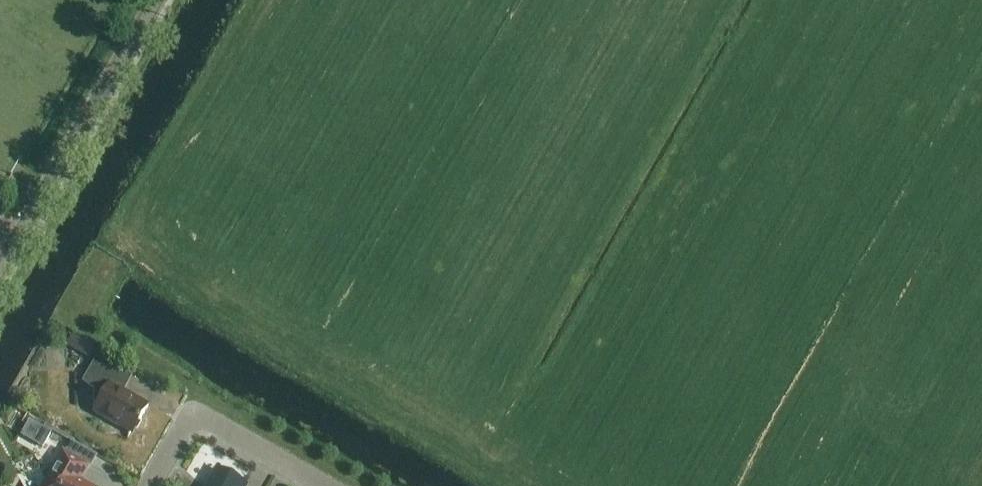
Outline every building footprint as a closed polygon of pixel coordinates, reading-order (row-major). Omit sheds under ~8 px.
[(83,340),(76,352),(89,359),(96,347),(83,340)] [(127,376),(104,363),(97,359),(84,382),(105,394),(94,413),(133,434),(148,406),(119,390),(127,376)] [(29,421),(21,436),(43,449),(52,433),(29,421)] [(47,481),(44,485),(89,485),(77,479),(85,465),(63,453),(47,481)] [(246,485),(217,470),(208,485),(246,485)]
